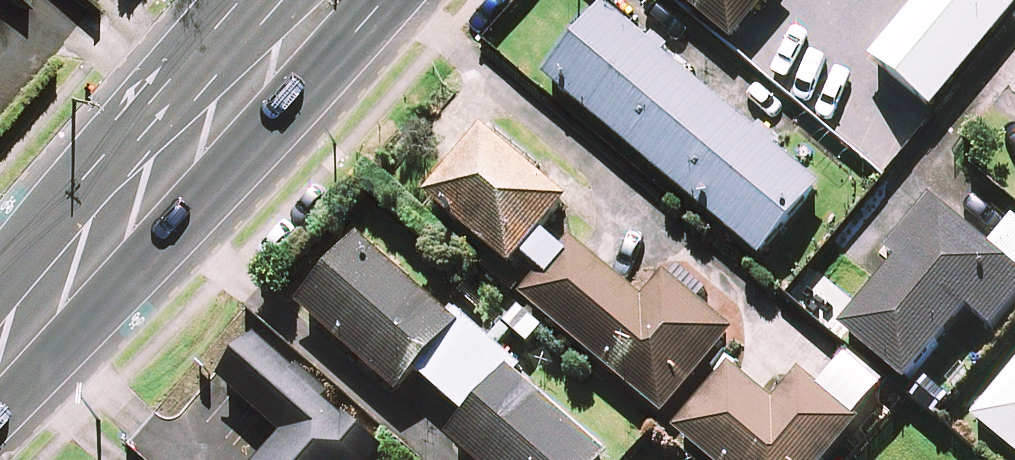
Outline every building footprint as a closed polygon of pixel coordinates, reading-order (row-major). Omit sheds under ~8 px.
[(732,47),(774,0),(680,0),(732,47)] [(874,64),(933,113),(1014,15),(1014,0),(928,0),(874,64)] [(821,191),(607,10),(547,81),(761,262),(821,191)] [(571,206),(490,136),(431,203),(514,274),(525,261),(545,278),(525,301),(663,420),(735,337),(668,279),(645,306),(578,248),(568,260),(543,238),(571,206)] [(931,205),(885,261),(895,269),(843,333),(909,387),(970,313),(994,332),(1014,306),(1014,273),(931,205)] [(362,243),(302,310),(400,399),(420,377),(471,423),(453,443),(472,459),(606,459),(513,376),(518,372),(450,311),(444,317),(362,243)] [(262,342),(223,383),(287,444),(272,459),(384,459),(262,342)] [(731,371),(677,434),(708,459),(830,459),(858,427),(798,378),(774,407),(731,371)] [(976,424),(1014,455),(1014,377),(976,424)]
